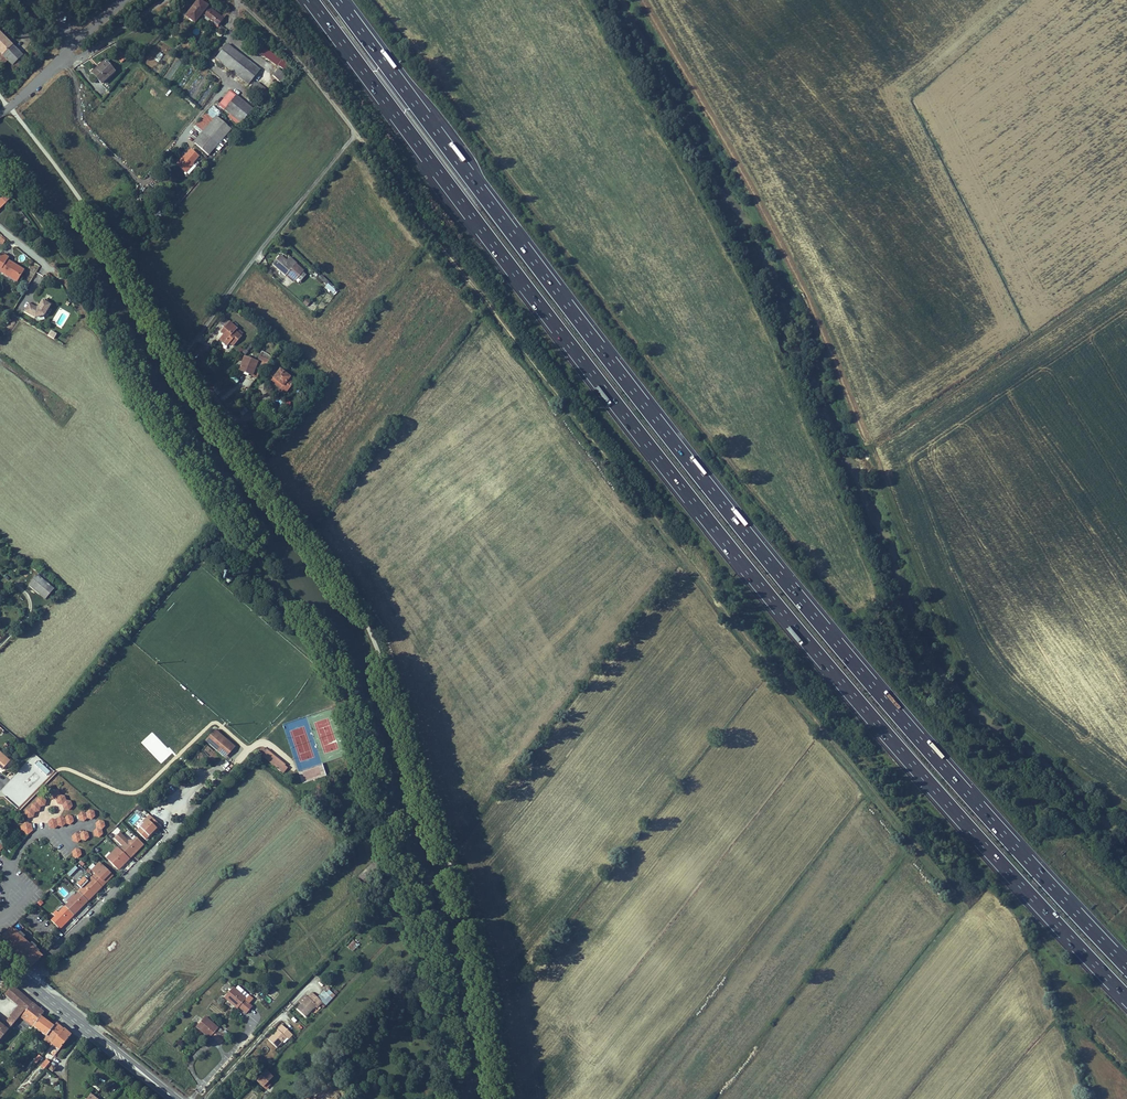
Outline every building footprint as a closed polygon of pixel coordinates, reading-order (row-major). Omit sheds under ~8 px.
[(202,14),(208,6),(199,0),(198,0),(186,16),(195,23),(202,14)] [(224,18),(208,6),(202,14),(213,22),(214,28),(219,26),(219,25),(224,18)] [(0,31),(0,51),(17,69),(27,60),(0,31)] [(251,42),(242,35),(239,39),(247,46),(250,44),(251,42)] [(280,61),(253,39),(251,42),(250,44),(277,65),(278,64),(284,69),(289,63),(283,58),(280,61)] [(260,68),(227,43),(217,57),(249,82),(260,68)] [(123,54),(117,58),(120,63),(126,59),(123,54)] [(107,61),(93,73),(100,82),(114,70),(107,61)] [(281,82),(286,75),(277,69),(272,76),(281,82)] [(274,88),(277,83),(269,77),(264,82),(274,88)] [(265,99),(270,93),(256,82),(251,88),(265,99)] [(231,91),(220,105),(241,122),(252,108),(231,91)] [(233,129),(220,118),(202,138),(215,149),(233,129)] [(215,149),(202,138),(198,143),(211,154),(215,149)] [(187,158),(185,156),(179,163),(188,171),(195,162),(201,155),(194,149),(190,154),(187,158)] [(197,164),(195,162),(188,171),(190,172),(197,164)] [(10,199),(5,194),(1,198),(6,203),(10,199)] [(286,273),(288,271),(296,278),(304,268),(296,261),(294,264),(280,253),(272,263),(286,273)] [(7,260),(8,258),(2,254),(0,257),(0,268),(1,269),(1,270),(9,275),(8,276),(17,282),(24,270),(7,260)] [(34,262),(26,273),(31,277),(39,266),(34,262)] [(0,268),(0,272),(8,276),(9,275),(1,270),(1,269),(0,268)] [(296,278),(288,271),(286,273),(294,279),(296,278)] [(44,316),(51,304),(43,299),(38,308),(36,308),(29,304),(24,311),(35,318),(44,316)] [(224,326),(229,320),(224,316),(220,322),(224,326)] [(232,345),(240,336),(234,330),(236,329),(229,323),(221,333),(223,334),(219,338),(226,344),(228,342),(232,345)] [(255,370),(259,373),(271,358),(260,354),(257,361),(244,356),(240,366),(253,371),(255,370)] [(266,370),(270,373),(275,368),(270,364),(266,370)] [(257,376),(259,373),(255,370),(253,371),(240,366),(240,368),(252,372),(257,376)] [(278,370),(274,376),(283,383),(281,386),(286,390),(295,378),(288,373),(290,371),(286,369),(285,371),(280,368),(278,370)] [(272,380),(281,386),(283,383),(274,376),(272,380)] [(244,403),(239,408),(243,414),(249,409),(244,403)] [(54,589),(37,576),(29,585),(45,599),(54,589)] [(225,758),(234,748),(214,730),(214,731),(231,746),(223,756),(225,758)] [(231,746),(214,731),(205,741),(223,756),(231,746)] [(285,765),(266,750),(265,750),(262,748),(259,751),(263,754),(261,755),(283,773),(287,768),(284,766),(285,765)] [(0,752),(0,768),(2,770),(10,761),(0,752)] [(46,775),(49,771),(38,760),(34,764),(46,775)] [(304,781),(326,775),(322,764),(301,770),(304,781)] [(52,798),(56,798),(58,803),(63,804),(64,808),(69,809),(73,805),(71,800),(66,800),(65,795),(60,794),(58,790),(53,790),(50,793),(52,798)] [(37,797),(37,802),(32,803),(30,807),(26,808),(24,813),(28,817),(33,816),(34,811),(39,810),(40,805),(45,805),(46,799),(42,796),(37,797)] [(92,820),(95,816),(94,811),(89,810),(86,813),(81,812),(78,815),(79,820),(84,822),(87,818),(92,820)] [(51,819),(47,822),(48,827),(53,829),(57,826),(61,827),(65,824),(70,825),(74,821),(72,817),(68,815),(64,819),(59,817),(55,820),(51,819)] [(152,832),(156,828),(158,830),(161,827),(149,815),(142,823),(144,824),(137,831),(145,840),(152,832)] [(105,826),(104,821),(99,820),(95,823),(96,828),(93,831),(94,836),(99,838),(103,834),(102,830),(105,826)] [(32,831),(31,825),(25,823),(21,827),(22,833),(27,835),(32,831)] [(85,841),(89,837),(88,833),(83,831),(80,834),(75,833),(72,837),(73,842),(77,843),(81,840),(85,841)] [(131,854),(142,843),(136,837),(133,841),(128,841),(119,833),(115,838),(123,846),(120,849),(130,859),(133,855),(131,854)] [(133,855),(143,844),(142,843),(131,854),(133,855)] [(118,847),(111,854),(113,856),(109,860),(118,870),(130,859),(120,849),(118,847)] [(82,855),(80,850),(75,848),(72,852),(73,857),(78,858),(82,855)] [(367,884),(382,870),(374,862),(359,876),(367,884)] [(103,881),(106,877),(109,880),(113,876),(99,863),(92,871),(95,874),(92,877),(102,887),(105,883),(103,881)] [(70,876),(78,869),(75,866),(67,874),(70,876)] [(73,875),(76,878),(84,870),(81,866),(73,875)] [(88,901),(102,887),(92,877),(88,881),(84,878),(77,884),(81,888),(78,891),(79,892),(88,901)] [(1075,908),(1078,905),(1065,891),(1062,894),(1075,908)] [(74,915),(88,901),(79,892),(75,896),(73,895),(67,902),(68,904),(65,906),(74,915)] [(60,929),(74,915),(65,906),(59,913),(56,911),(53,914),(55,917),(51,921),(60,929)] [(25,942),(10,929),(0,938),(0,943),(4,947),(11,939),(14,941),(9,946),(16,952),(25,942)] [(9,946),(14,941),(11,939),(4,947),(7,949),(9,946)] [(352,940),(347,948),(353,951),(358,944),(352,940)] [(17,953),(26,943),(25,942),(16,952),(17,953)] [(41,957),(26,943),(17,953),(23,958),(20,961),(29,969),(41,957)] [(249,995),(236,984),(233,987),(246,998),(249,995)] [(10,999),(18,991),(13,987),(6,995),(10,999)] [(249,995),(246,998),(233,987),(224,997),(229,1001),(230,1000),(235,1004),(234,1005),(237,1009),(239,1007),(246,1013),(252,1007),(249,1004),(253,999),(249,995)] [(10,999),(15,1003),(22,995),(18,991),(10,999)] [(301,1004),(297,1009),(305,1017),(310,1012),(316,1005),(318,1007),(322,1002),(326,1006),(332,999),(326,993),(324,996),(321,994),(318,998),(312,993),(308,997),(301,1004)] [(19,1007),(26,998),(24,996),(22,995),(15,1003),(18,1006),(19,1007)] [(299,1002),(301,1004),(308,997),(306,995),(299,1002)] [(32,1003),(26,998),(19,1007),(18,1006),(10,1017),(11,1017),(3,1026),(0,1024),(0,1040),(20,1016),(32,1003)] [(40,1016),(44,1012),(39,1009),(32,1003),(20,1016),(33,1026),(40,1016)] [(316,1005),(310,1012),(314,1016),(320,1009),(318,1007),(316,1005)] [(46,1036),(54,1026),(47,1021),(40,1016),(33,1026),(46,1036)] [(205,1017),(197,1026),(210,1038),(212,1035),(221,1044),(227,1036),(221,1030),(219,1033),(216,1030),(218,1029),(205,1017)] [(52,1044),(64,1029),(60,1026),(56,1023),(54,1026),(46,1036),(44,1039),(51,1045),(52,1044)] [(292,1034),(282,1025),(268,1040),(277,1048),(283,1042),(284,1043),(292,1034)] [(60,1049),(71,1035),(68,1032),(64,1029),(52,1044),(60,1049)] [(45,1067),(50,1062),(47,1059),(41,1066),(43,1068),(42,1069),(43,1070),(45,1067)] [(272,1077),(266,1070),(256,1081),(263,1087),(272,1077)] [(106,1084),(112,1090),(116,1086),(110,1080),(106,1084)]
